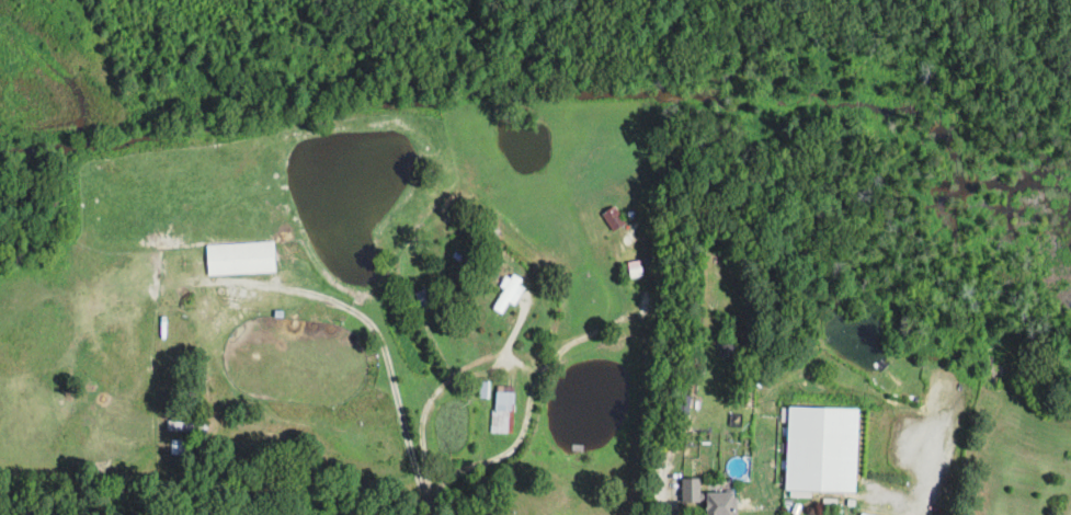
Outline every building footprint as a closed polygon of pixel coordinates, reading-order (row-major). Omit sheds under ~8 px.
[(601,211),(615,204),(625,221),(612,230),(601,211)] [(205,245),(273,242),(275,271),(207,275),(205,245)] [(622,253),(623,261),(641,258),(642,263),(650,262),(648,249),(622,253)] [(506,270),(520,278),(517,284),(525,287),(514,305),(510,301),(501,312),(493,308),(506,284),(499,281),(506,270)] [(411,291),(424,285),(430,294),(417,301),(411,291)] [(847,376),(861,380),(857,389),(844,385),(847,376)] [(478,379),(488,379),(487,397),(478,397),(478,379)] [(494,384),(514,385),(511,432),(491,431),(494,384)] [(681,393),(691,394),(688,415),(677,414),(681,393)] [(858,408),(788,406),(787,431),(785,489),(855,492),(858,408)] [(167,420),(206,423),(206,433),(166,430),(167,420)] [(170,438),(184,438),(184,453),(169,453),(170,438)] [(736,480),(737,514),(707,514),(706,502),(683,502),(682,479),(700,478),(702,492),(713,492),(711,480),(736,480)]
